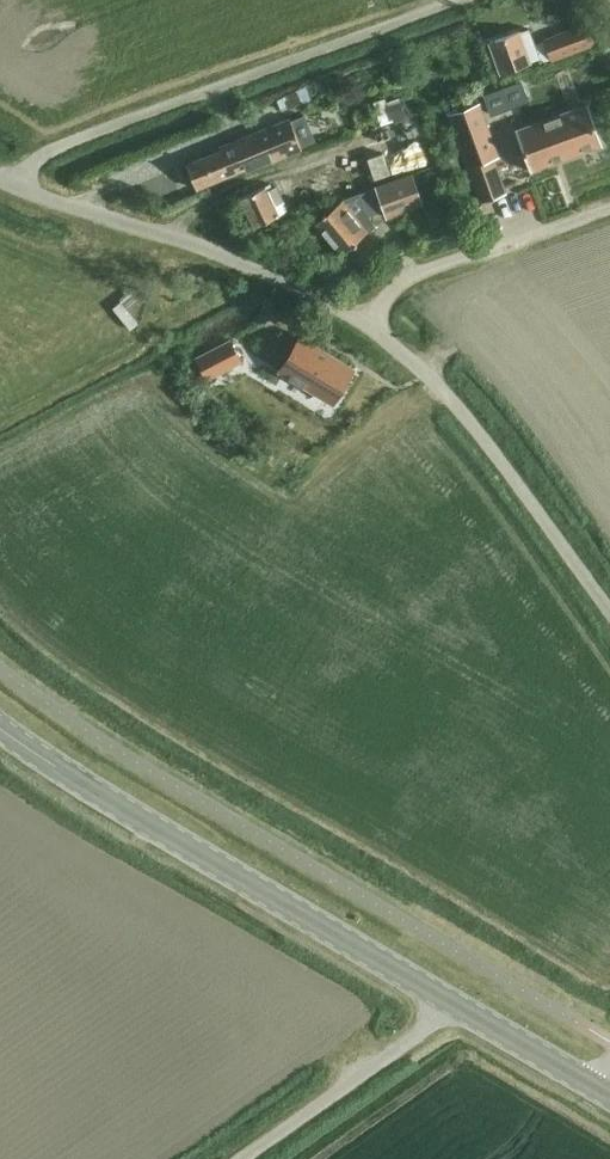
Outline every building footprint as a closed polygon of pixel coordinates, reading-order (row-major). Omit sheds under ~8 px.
[(500,72),(529,61),(549,53),(551,58),(592,42),(584,21),(542,37),(543,39),(532,43),(526,27),(488,42),(500,72)] [(505,192),(493,157),(498,155),(480,104),(450,115),(479,201),(505,192)] [(515,130),(529,169),(530,171),(532,171),(531,170),(601,144),(586,105),(517,130),(517,129),(515,130)] [(373,179),(431,158),(416,115),(358,136),(373,179)] [(186,164),(196,188),(267,159),(269,164),(302,150),(289,118),(260,130),(261,133),(186,164)] [(309,213),(357,195),(342,160),(294,182),(309,213)] [(422,204),(411,173),(375,186),(386,217),(422,204)] [(252,225),(286,209),(275,187),(270,189),(267,182),(238,197),(252,225)] [(369,243),(385,228),(356,196),(340,210),(369,243)] [(340,252),(358,238),(334,209),(317,223),(340,252)] [(339,400),(355,365),(299,334),(282,371),(339,400)] [(234,339),(201,359),(214,376),(247,359),(234,339)]
